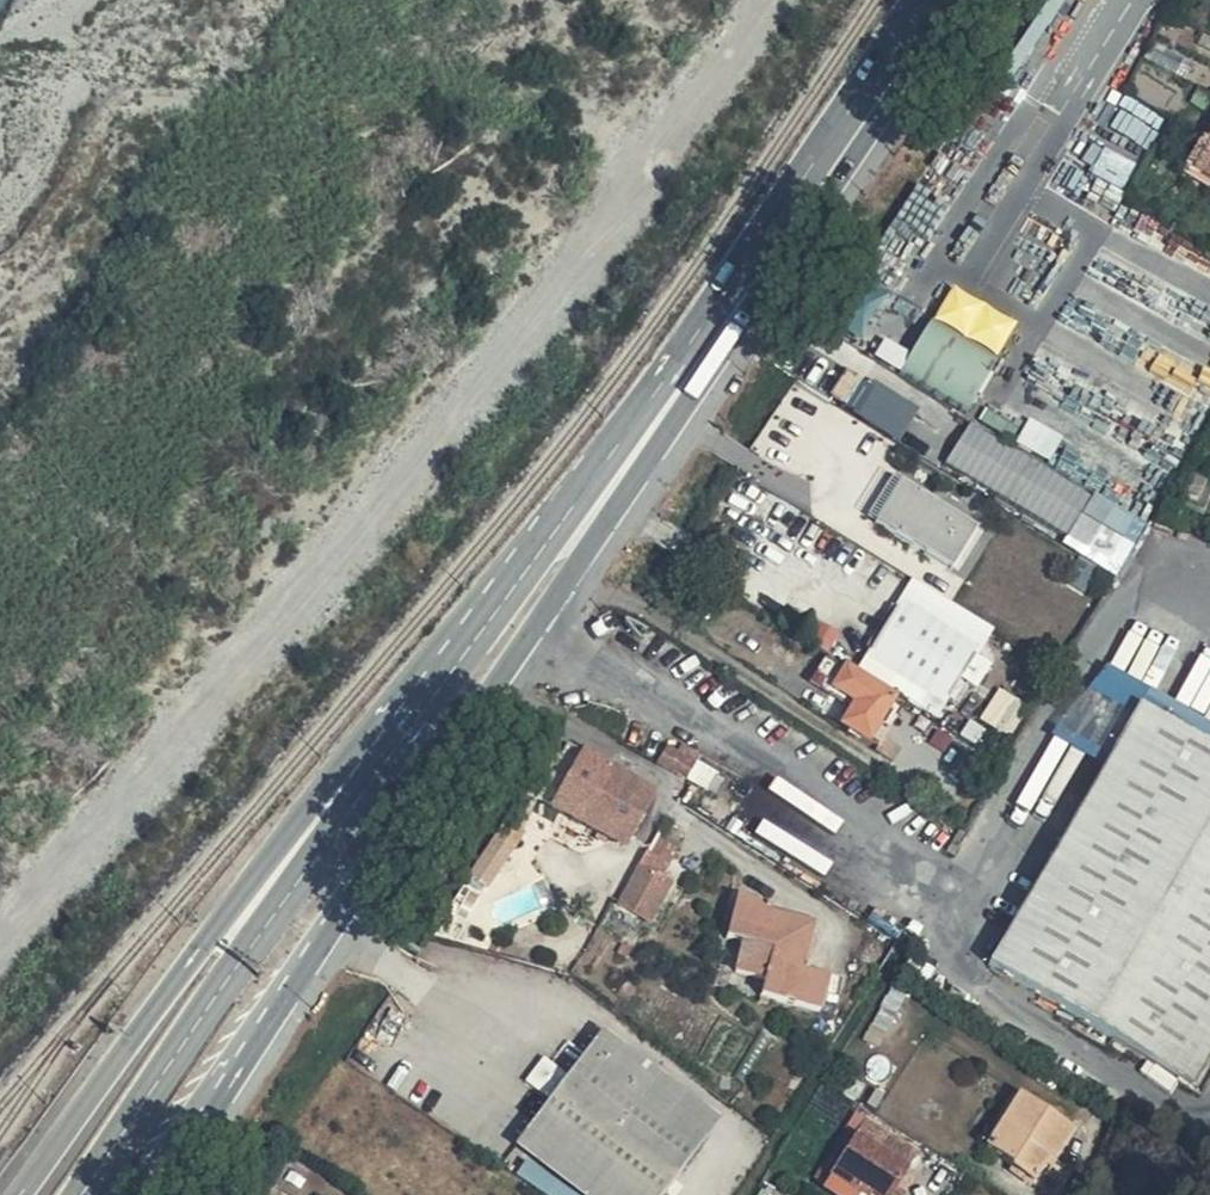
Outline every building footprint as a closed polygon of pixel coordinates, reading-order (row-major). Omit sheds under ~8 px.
[(1207,112),(1201,121),(1186,143),(1209,161),(1209,113),(1207,112)] [(933,315),(899,374),(966,413),(1001,355),(933,315)] [(830,402),(904,439),(920,407),(846,370),(830,402)] [(1139,519),(971,423),(947,464),(1115,560),(1139,519)] [(910,480),(902,491),(945,518),(981,541),(988,531),(910,480)] [(902,491),(882,520),(962,572),(981,541),(945,518),(902,491)] [(962,572),(882,520),(880,523),(959,575),(962,572)] [(980,658),(924,624),(898,668),(952,701),(980,658)] [(884,690),(833,658),(821,679),(866,708),(853,733),(888,754),(896,741),(898,738),(886,734),(905,703),(884,690)] [(952,701),(898,668),(884,690),(905,703),(915,709),(938,724),(952,701)] [(983,719),(1010,735),(1029,704),(1002,688),(983,719)] [(915,709),(905,703),(886,734),(898,738),(915,709)] [(1209,1066),(1209,749),(1144,710),(990,967),(1193,1093),(1209,1066)] [(906,747),(896,741),(888,754),(898,760),(906,747)] [(657,791),(583,750),(549,811),(624,852),(657,791)] [(485,848),(471,870),(489,881),(521,830),(505,820),(485,848)] [(648,850),(621,895),(653,915),(676,874),(666,865),(668,862),(648,850)] [(773,906),(737,897),(725,940),(741,944),(733,975),(765,984),(761,998),(821,1014),(831,978),(806,972),(818,926),(771,914),(773,906)] [(515,1148),(576,1194),(666,1194),(721,1122),(603,1032),(568,1077),(544,1059),(526,1083),(550,1102),(515,1148)] [(1081,1124),(1027,1091),(991,1145),(1040,1177),(1055,1153),(1060,1155),(1081,1124)] [(856,1143),(907,1172),(916,1157),(868,1124),(856,1143)] [(859,1194),(894,1194),(907,1172),(856,1143),(833,1178),(857,1194),(859,1194)] [(857,1194),(833,1178),(831,1183),(851,1194),(856,1194),(857,1194)]
